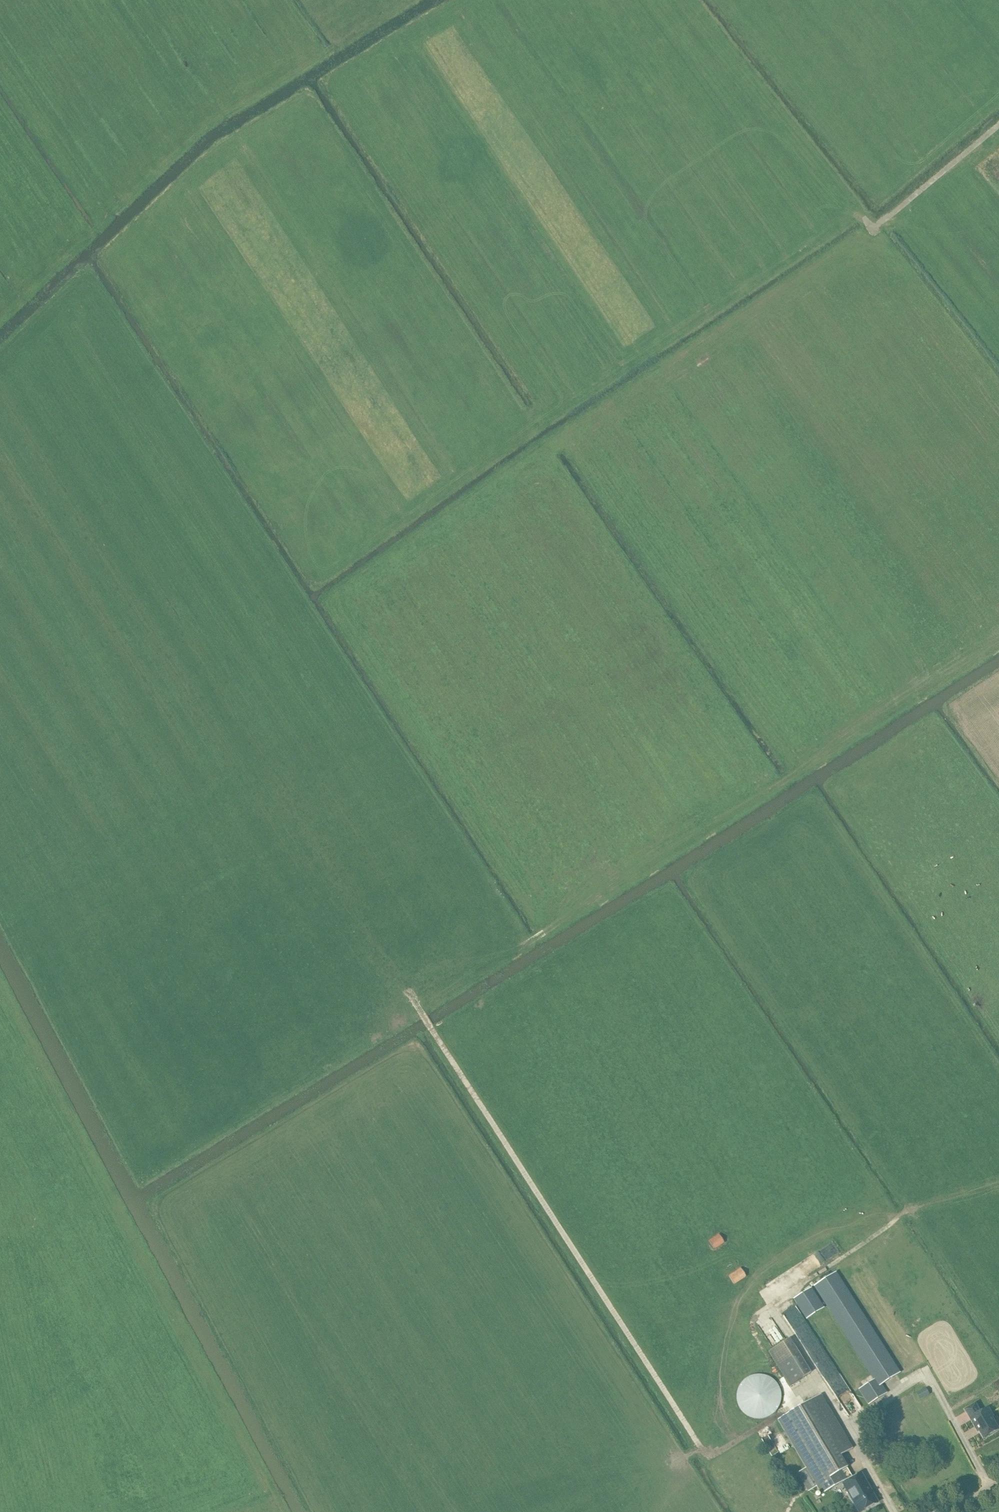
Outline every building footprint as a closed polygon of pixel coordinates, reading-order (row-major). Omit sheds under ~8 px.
[(718,1234),(708,1240),(714,1250),(724,1243),(718,1234)] [(871,1257),(880,1251),(874,1243),(865,1249),(871,1257)] [(740,1268),(728,1275),(734,1285),(746,1277),(740,1268)] [(835,1272),(814,1286),(848,1340),(873,1380),(858,1389),(868,1404),(887,1392),(882,1384),(900,1372),(848,1291),(835,1272)] [(824,1308),(811,1287),(793,1299),(806,1320),(824,1308)] [(811,1372),(790,1338),(768,1352),(789,1386),(811,1372)] [(834,1364),(823,1368),(834,1394),(845,1389),(834,1364)] [(740,1417),(778,1416),(777,1375),(739,1376),(740,1417)] [(921,1400),(930,1394),(926,1388),(917,1393),(921,1400)] [(821,1394),(778,1418),(806,1467),(796,1473),(808,1491),(816,1486),(822,1495),(852,1476),(840,1455),(853,1448),(821,1394)] [(984,1437),(998,1429),(998,1427),(993,1416),(994,1415),(989,1407),(981,1412),(976,1403),(966,1409),(976,1426),(977,1425),(984,1437)] [(843,1484),(859,1511),(861,1511),(877,1503),(860,1474),(843,1484)]
